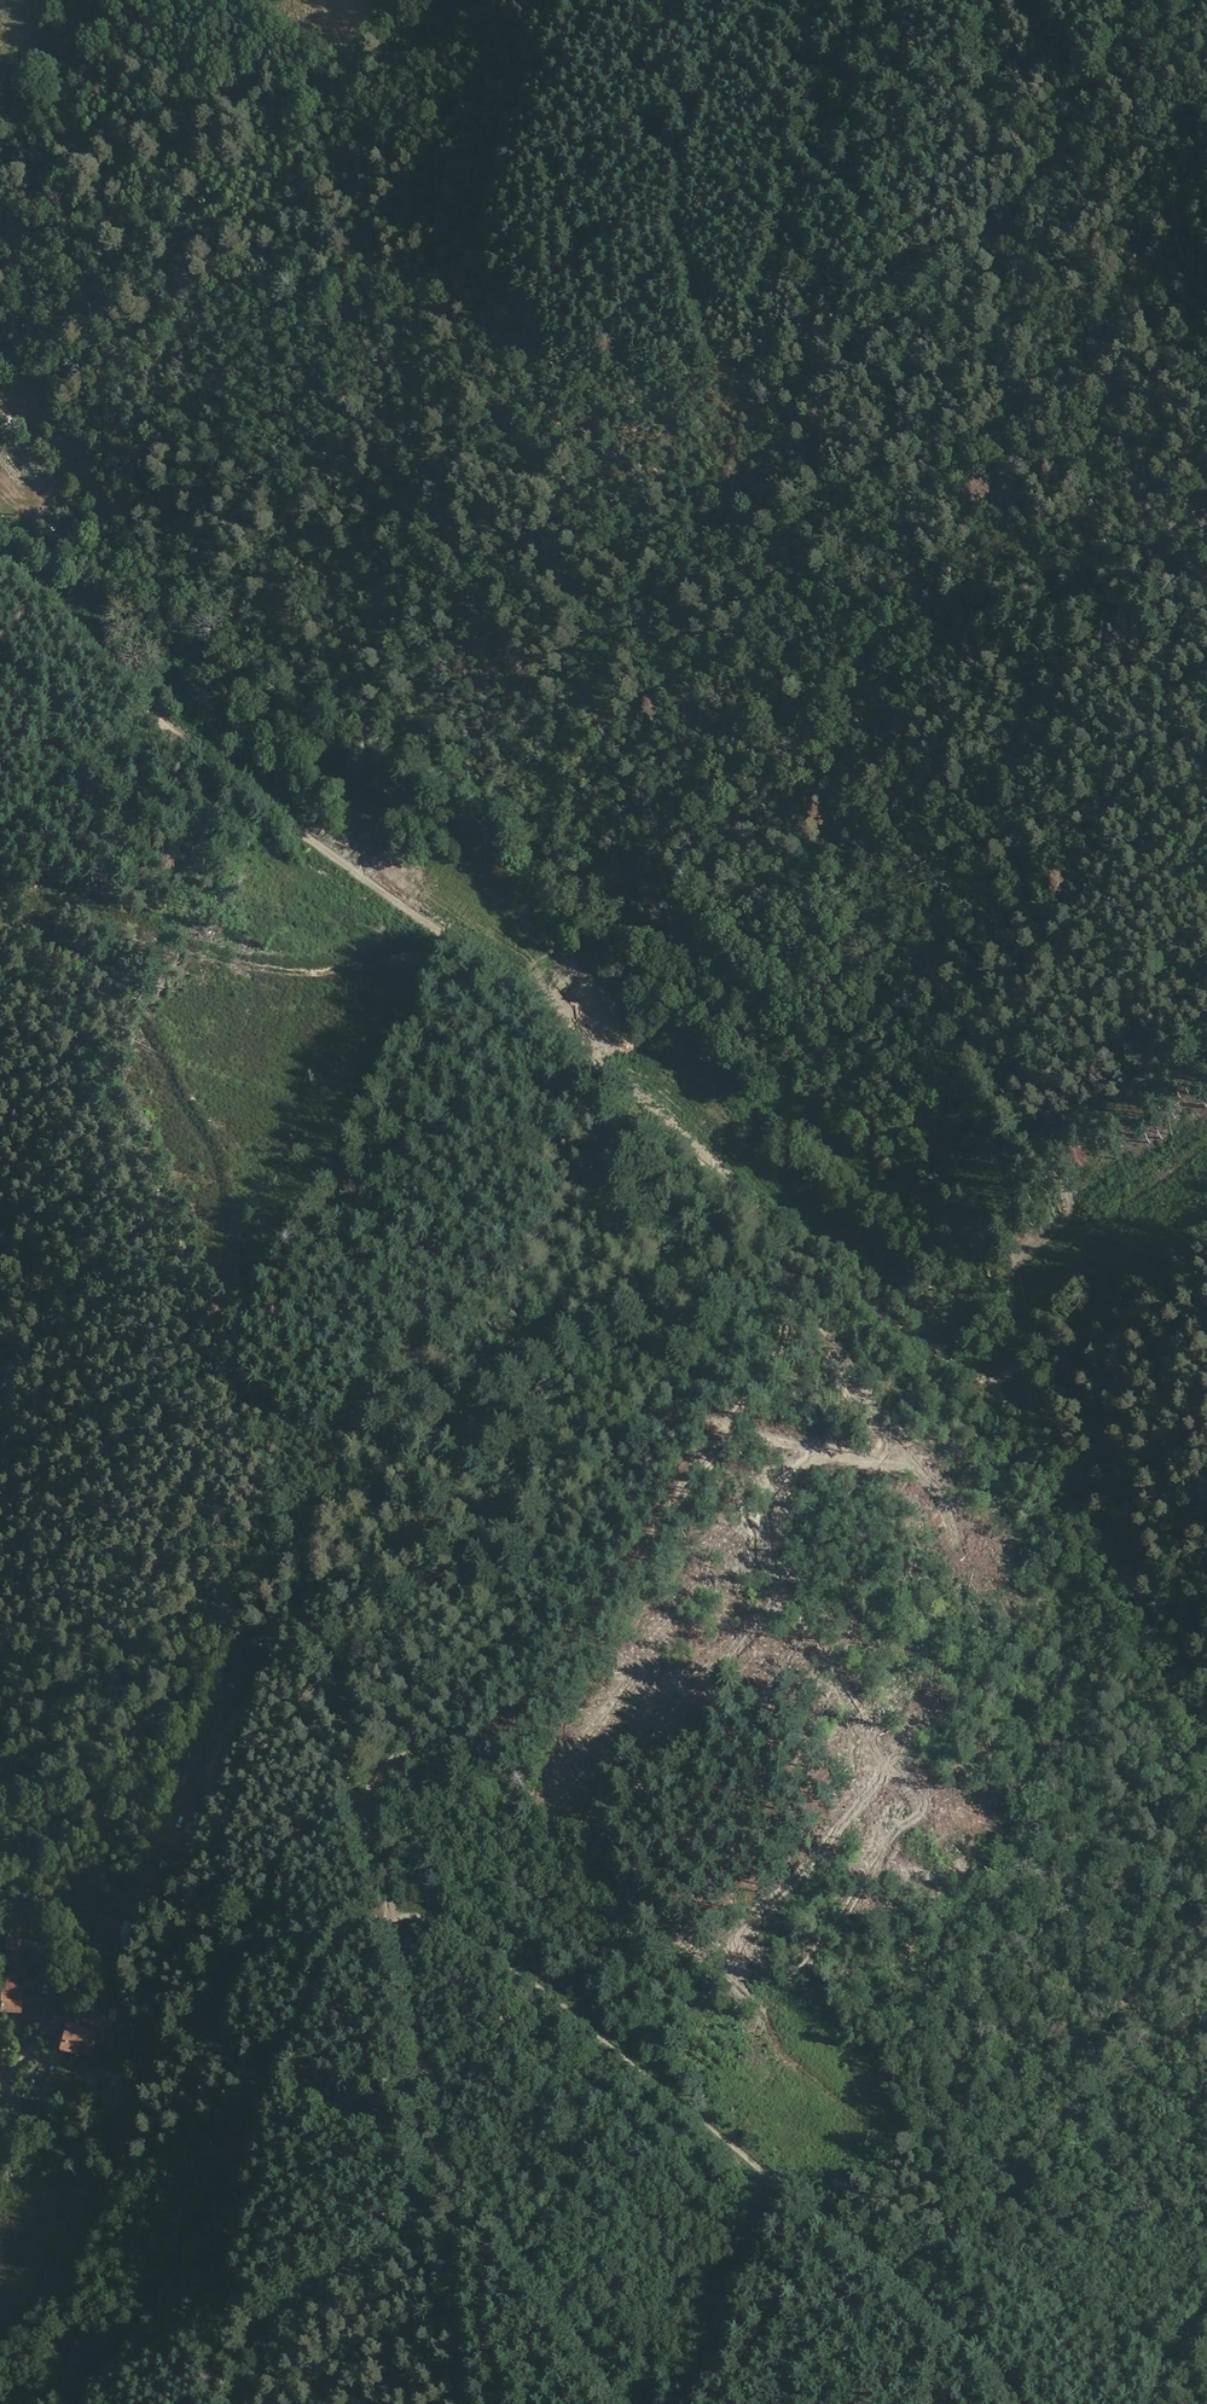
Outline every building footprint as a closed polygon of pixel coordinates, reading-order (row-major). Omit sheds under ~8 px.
[(213,1770),(222,1771),(224,1760),(215,1759),(213,1770)] [(132,1944),(134,1922),(123,1921),(121,1943),(132,1944)] [(44,1922),(23,1923),(25,1945),(45,1944),(44,1922)] [(37,2006),(38,1988),(39,1972),(19,1973),(19,2008),(37,2006)] [(109,2023),(88,2024),(87,2047),(98,2047),(109,2047),(109,2023)]
